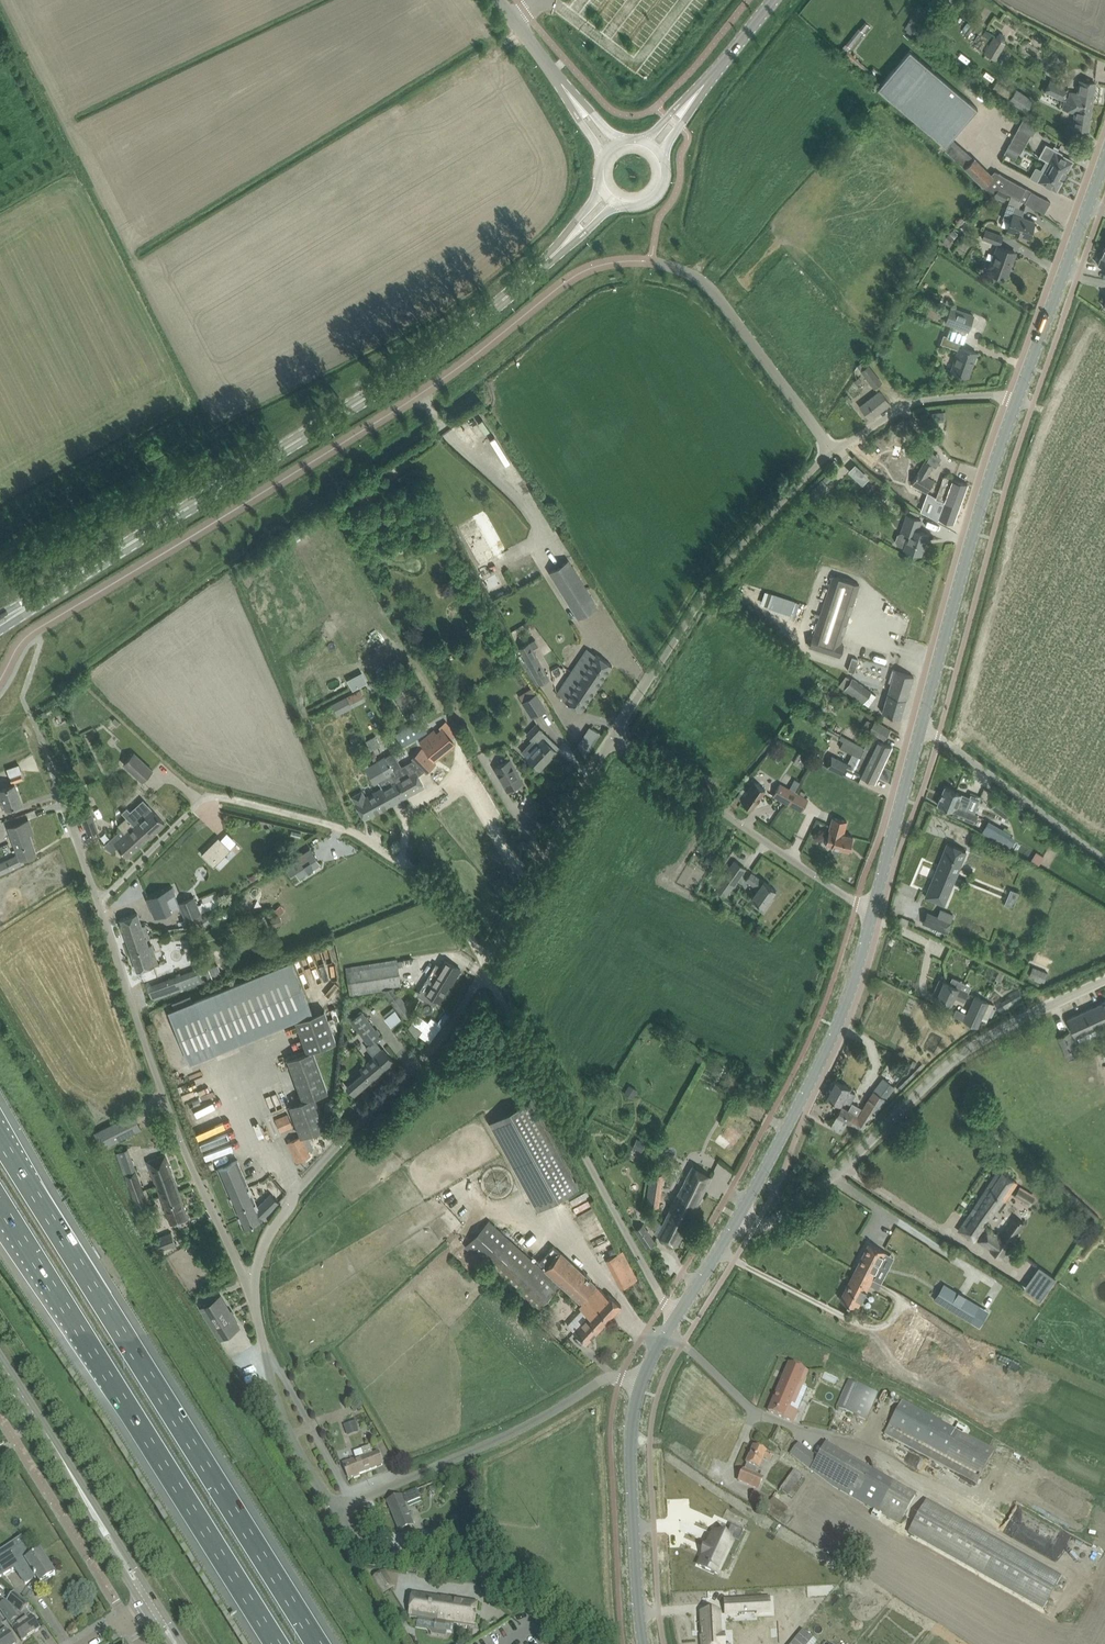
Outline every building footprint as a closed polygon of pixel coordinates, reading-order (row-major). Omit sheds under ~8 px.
[(852,48),(871,28),(866,23),(847,43),(852,48)] [(1000,33),(996,39),(1003,43),(1005,39),(1004,36),(1000,33)] [(1003,43),(996,39),(986,55),(995,60),(1004,44),(1003,43)] [(878,88),(945,146),(978,108),(910,50),(878,88)] [(1050,80),(1045,91),(1063,99),(1068,88),(1050,80)] [(1095,83),(1084,82),(1080,81),(1078,94),(1071,93),(1070,98),(1068,97),(1067,101),(1092,106),(1095,83)] [(1014,88),(1012,91),(1008,98),(1025,108),(1031,99),(1014,88)] [(1088,130),(1092,106),(1067,101),(1065,101),(1064,109),(1076,111),(1073,128),(1088,130)] [(1021,153),(1031,134),(1018,127),(1008,146),(1021,153)] [(945,150),(952,155),(954,153),(960,146),(953,140),(945,150)] [(1039,157),(1048,162),(1038,181),(1056,191),(1062,180),(1065,182),(1070,173),(1067,172),(1073,161),(1062,155),(1063,153),(1046,144),(1039,157)] [(1026,188),(995,171),(991,174),(974,158),(972,160),(965,154),(967,152),(960,146),(954,153),(952,155),(965,167),(992,194),(998,189),(999,188),(1007,193),(1044,213),(1051,202),(1041,196),(1026,188)] [(991,195),(1003,201),(1007,193),(999,188),(998,189),(992,194),(991,195)] [(1024,210),(1008,204),(1002,219),(1010,222),(1007,230),(1029,238),(1035,222),(1022,217),(1024,210)] [(999,244),(1002,236),(986,230),(983,238),(999,244)] [(1015,252),(1005,249),(998,246),(989,272),(1002,276),(1001,277),(1004,278),(1010,262),(1012,262),(1015,252)] [(951,308),(946,323),(964,329),(962,334),(966,335),(967,331),(968,331),(974,316),(951,308)] [(962,334),(950,329),(947,338),(964,344),(967,335),(966,335),(962,334)] [(951,371),(968,377),(977,353),(960,347),(951,371)] [(882,382),(877,377),(868,365),(861,370),(875,388),(882,382)] [(890,404),(880,391),(860,406),(870,419),(890,404)] [(925,460),(912,483),(927,492),(934,481),(927,476),(933,465),(925,460)] [(392,470),(386,474),(390,482),(397,478),(392,470)] [(809,494),(814,499),(828,485),(826,483),(834,475),(831,472),(809,494)] [(937,495),(936,498),(944,501),(945,501),(959,507),(961,502),(968,484),(953,479),(944,476),(941,484),(944,485),(942,491),(939,490),(937,495)] [(939,508),(926,500),(921,508),(935,515),(939,508)] [(944,501),(938,519),(953,524),(959,507),(945,501),(944,501)] [(907,515),(904,525),(902,531),(909,534),(904,549),(921,555),(928,534),(918,530),(921,520),(907,515)] [(475,519),(459,528),(480,565),(489,560),(496,557),(492,549),(483,534),(480,528),(475,519)] [(579,618),(597,607),(568,560),(550,571),(579,618)] [(501,584),(495,573),(483,580),(489,591),(501,584)] [(814,634),(810,647),(840,656),(844,644),(841,643),(859,584),(833,576),(814,635),(814,634)] [(517,649),(519,652),(517,653),(520,658),(525,667),(529,665),(530,667),(539,683),(540,684),(549,679),(539,659),(533,649),(539,645),(536,641),(535,639),(529,642),(520,648),(517,649)] [(568,655),(579,646),(576,642),(565,651),(568,655)] [(571,671),(597,688),(612,665),(596,654),(587,647),(571,671)] [(428,668),(437,684),(448,678),(439,662),(428,668)] [(901,718),(914,676),(895,670),(882,712),(891,715),(890,716),(893,716),(901,718)] [(362,671),(347,679),(353,690),(368,682),(362,671)] [(581,711),(597,688),(571,671),(562,684),(571,690),(565,700),(581,711)] [(853,678),(845,689),(863,702),(871,692),(853,678)] [(521,699),(537,691),(534,686),(519,694),(521,699)] [(360,690),(347,696),(352,706),(365,700),(360,690)] [(546,708),(536,694),(523,702),(533,717),(546,708)] [(420,719),(396,734),(402,745),(427,730),(420,719)] [(869,730),(885,740),(890,729),(874,720),(869,730)] [(435,731),(421,742),(434,758),(454,742),(450,737),(454,733),(445,723),(440,727),(442,729),(437,734),(435,731)] [(539,745),(527,757),(534,763),(533,764),(535,766),(536,765),(539,768),(549,757),(550,758),(557,751),(556,751),(560,747),(536,725),(527,734),(539,745)] [(576,746),(585,752),(599,731),(590,725),(576,746)] [(870,738),(865,749),(845,737),(843,741),(844,741),(863,752),(861,756),(883,766),(892,747),(878,740),(878,741),(870,738)] [(875,783),(878,777),(883,766),(861,756),(863,752),(844,741),(841,748),(861,758),(853,772),(860,775),(875,783)] [(420,751),(413,758),(415,760),(425,770),(427,772),(436,764),(422,749),(421,749),(420,751)] [(153,771),(134,753),(124,763),(143,781),(153,771)] [(843,774),(848,764),(832,756),(827,766),(843,774)] [(390,806),(407,796),(394,774),(395,774),(394,771),(386,757),(378,761),(387,777),(378,782),(381,788),(380,788),(380,789),(390,806)] [(415,760),(394,771),(395,774),(394,774),(407,796),(425,786),(419,777),(419,775),(425,770),(415,760)] [(508,791),(523,782),(510,760),(495,768),(508,791)] [(387,777),(378,761),(366,768),(375,784),(379,782),(387,777)] [(12,783),(14,782),(24,779),(22,771),(9,775),(12,783)] [(736,797),(742,801),(753,808),(766,789),(755,782),(748,791),(743,787),(736,797)] [(12,807),(22,803),(15,784),(0,790),(0,799),(4,798),(8,808),(12,807)] [(773,795),(789,804),(795,792),(780,784),(773,795)] [(962,794),(945,787),(938,804),(954,811),(953,814),(974,823),(978,815),(965,810),(970,798),(962,794)] [(365,819),(390,806),(380,789),(366,797),(362,791),(352,796),(365,819)] [(802,811),(809,799),(795,792),(789,804),(802,811)] [(1012,808),(998,798),(992,807),(1006,817),(1012,808)] [(88,802),(75,806),(80,819),(83,818),(89,833),(98,830),(88,802)] [(127,807),(122,812),(134,825),(138,829),(147,839),(165,823),(149,806),(137,817),(127,807)] [(826,844),(832,846),(833,846),(832,848),(833,850),(834,852),(837,852),(839,852),(840,850),(841,848),(849,851),(853,837),(844,834),(847,821),(833,817),(827,840),(826,844)] [(19,854),(7,860),(11,868),(11,869),(24,863),(21,858),(36,853),(30,835),(27,829),(31,828),(28,820),(18,824),(10,827),(17,849),(19,854)] [(989,822),(983,832),(1005,844),(1011,848),(1015,840),(1009,837),(1010,835),(996,826),(989,822)] [(138,829),(134,825),(125,833),(121,829),(105,844),(112,852),(118,846),(128,857),(147,839),(138,829)] [(214,866),(231,849),(219,837),(202,854),(214,866)] [(953,884),(951,884),(960,863),(961,863),(966,851),(948,843),(926,897),(944,904),(953,884)] [(311,850),(289,863),(295,873),(298,877),(307,872),(314,867),(320,863),(317,859),(311,850)] [(1036,851),(1031,861),(1039,865),(1044,856),(1036,851)] [(11,868),(7,860),(0,864),(0,873),(11,868)] [(726,896),(740,877),(746,868),(735,860),(715,888),(726,896)] [(763,881),(756,876),(751,873),(746,880),(758,889),(751,898),(758,902),(755,906),(764,912),(774,898),(772,896),(776,890),(763,881)] [(175,894),(173,887),(148,898),(156,917),(172,910),(166,897),(175,894)] [(1014,905),(1019,890),(1011,888),(1006,903),(1014,905)] [(201,913),(201,912),(220,904),(217,897),(198,905),(194,896),(179,903),(186,919),(201,913)] [(946,933),(954,915),(940,909),(937,916),(927,912),(923,923),(946,933)] [(120,919),(128,942),(145,936),(141,924),(138,913),(120,919)] [(279,915),(272,918),(275,926),(282,923),(279,915)] [(137,971),(138,971),(155,965),(150,951),(155,950),(152,944),(148,945),(145,936),(128,942),(137,971)] [(397,959),(387,961),(368,964),(380,990),(383,990),(405,1019),(413,1013),(394,988),(402,986),(397,959)] [(425,983),(421,989),(428,994),(425,999),(435,1004),(438,1000),(439,1001),(450,984),(451,985),(460,970),(461,969),(446,960),(443,966),(437,962),(433,970),(438,973),(432,983),(426,980),(425,983)] [(208,962),(160,980),(165,994),(213,976),(208,962)] [(350,995),(357,994),(380,990),(368,964),(346,967),(350,995)] [(1036,973),(1031,971),(1029,975),(1044,982),(1048,973),(1038,969),(1036,973)] [(950,984),(941,979),(940,979),(933,994),(951,1003),(954,996),(964,1000),(968,992),(958,988),(961,981),(953,978),(950,984)] [(976,996),(965,1019),(964,1021),(977,1027),(987,1005),(989,1006),(991,1003),(976,996)] [(1002,1002),(1003,1003),(1006,1009),(1014,1004),(1010,998),(1002,1002)] [(175,1009),(169,1011),(190,1062),(200,1058),(218,1051),(198,1000),(193,1001),(175,1009)] [(1104,1023),(1104,1011),(1102,1004),(1067,1019),(1075,1037),(1096,1027),(1099,1033),(1104,1030),(1102,1025),(1104,1023)] [(391,1023),(401,1015),(393,1006),(383,1014),(391,1023)] [(313,1013),(296,1020),(307,1049),(337,1037),(326,1008),(313,1013)] [(449,1012),(445,1010),(438,1020),(442,1023),(449,1012)] [(362,1011),(350,1020),(351,1021),(359,1032),(369,1045),(370,1045),(375,1041),(381,1037),(371,1024),(362,1011)] [(417,1013),(414,1017),(425,1024),(428,1020),(417,1013)] [(431,1016),(428,1020),(439,1028),(442,1023),(431,1016)] [(414,1017),(411,1021),(422,1029),(425,1025),(414,1017)] [(428,1020),(425,1025),(436,1032),(439,1028),(428,1020)] [(422,1029),(411,1021),(408,1025),(417,1036),(422,1029)] [(425,1025),(422,1029),(433,1036),(436,1032),(425,1025)] [(422,1029),(419,1033),(429,1041),(432,1036),(422,1029)] [(1070,1031),(1058,1037),(1068,1060),(1080,1054),(1070,1031)] [(368,1062),(378,1074),(394,1061),(383,1049),(382,1050),(375,1041),(370,1045),(367,1047),(374,1057),(368,1062)] [(307,1052),(287,1059),(303,1100),(289,1105),(300,1135),(301,1135),(301,1136),(327,1126),(315,1095),(329,1090),(313,1049),(307,1052)] [(354,1094),(378,1074),(368,1062),(361,1068),(364,1072),(347,1086),(354,1094)] [(731,1096),(740,1076),(731,1071),(721,1091),(731,1096)] [(184,1098),(206,1091),(204,1085),(211,1083),(209,1077),(180,1086),(184,1098)] [(850,1104),(856,1094),(849,1090),(851,1088),(834,1079),(825,1095),(842,1104),(844,1100),(850,1104)] [(831,1126),(842,1132),(847,1122),(862,1130),(886,1098),(874,1090),(862,1108),(857,1116),(848,1111),(842,1107),(831,1126)] [(214,1093),(207,1095),(210,1102),(216,1100),(214,1093)] [(538,1210),(564,1195),(579,1187),(531,1099),(490,1122),(538,1210)] [(339,1109),(343,1105),(338,1100),(334,1104),(339,1109)] [(159,1118),(157,1111),(151,1113),(153,1120),(159,1118)] [(133,1113),(94,1132),(102,1148),(141,1129),(133,1113)] [(288,1114),(275,1119),(280,1132),(293,1126),(288,1114)] [(718,1141),(731,1151),(748,1130),(737,1122),(732,1128),(729,1126),(718,1141)] [(300,1135),(288,1141),(292,1151),(297,1161),(310,1155),(308,1151),(305,1145),(301,1137),(301,1136),(301,1135),(300,1135)] [(128,1149),(116,1153),(118,1159),(119,1164),(123,1175),(125,1175),(135,1203),(146,1200),(143,1191),(140,1182),(137,1173),(135,1170),(128,1149)] [(178,1187),(165,1154),(147,1161),(160,1194),(178,1187)] [(262,1218),(279,1202),(272,1194),(258,1207),(237,1160),(218,1168),(243,1227),(263,1219),(262,1218)] [(663,1224),(663,1225),(670,1229),(672,1227),(680,1231),(680,1229),(684,1231),(712,1176),(692,1166),(663,1223),(663,1224)] [(1017,1182),(1008,1176),(998,1170),(959,1230),(974,1240),(1007,1197),(1017,1182)] [(649,1191),(647,1207),(658,1208),(663,1174),(661,1174),(651,1173),(649,1191)] [(171,1224),(189,1218),(178,1187),(160,1194),(171,1224)] [(1030,1205),(1035,1198),(1019,1188),(1015,1195),(1030,1205)] [(150,1210),(146,1200),(135,1203),(139,1214),(150,1210)] [(1025,1224),(1015,1217),(1001,1236),(988,1226),(977,1240),(991,1251),(992,1249),(1008,1261),(1016,1249),(1009,1245),(1025,1224)] [(151,1219),(143,1221),(144,1228),(152,1227),(151,1219)] [(560,1286),(489,1221),(466,1246),(536,1311),(560,1286)] [(643,1224),(635,1229),(648,1248),(655,1243),(643,1224)] [(658,1234),(657,1236),(660,1237),(677,1245),(683,1234),(684,1231),(680,1229),(680,1231),(672,1227),(670,1229),(663,1225),(658,1234)] [(159,1251),(161,1250),(176,1245),(171,1232),(157,1238),(153,1229),(148,1231),(152,1240),(154,1239),(159,1251)] [(869,1243),(855,1270),(874,1279),(887,1253),(869,1243)] [(173,1253),(177,1260),(189,1252),(185,1246),(173,1253)] [(573,1331),(579,1335),(587,1343),(622,1305),(609,1293),(607,1295),(553,1246),(538,1263),(583,1305),(580,1308),(588,1315),(573,1331)] [(607,1257),(619,1287),(637,1280),(624,1250),(607,1257)] [(840,1299),(858,1308),(874,1279),(855,1270),(840,1299)] [(936,1298),(934,1301),(943,1306),(970,1322),(972,1319),(980,1305),(966,1297),(958,1293),(945,1285),(944,1284),(936,1298)] [(220,1295),(200,1307),(220,1339),(240,1327),(220,1295)] [(923,1336),(927,1338),(938,1315),(920,1306),(895,1357),(909,1364),(923,1336)] [(945,1321),(938,1333),(958,1343),(964,1332),(945,1321)] [(794,1404),(802,1385),(808,1371),(790,1363),(769,1412),(793,1422),(798,1412),(789,1408),(791,1403),(794,1404)] [(825,1371),(817,1391),(814,1397),(828,1403),(840,1377),(825,1371)] [(878,1393),(849,1380),(837,1407),(866,1420),(878,1393)] [(354,1412),(363,1406),(360,1400),(350,1406),(354,1412)] [(995,1451),(903,1401),(890,1425),(982,1474),(995,1451)] [(344,1425),(347,1435),(359,1431),(355,1421),(344,1425)] [(981,1477),(888,1428),(885,1434),(977,1484),(981,1477)] [(799,1443),(797,1445),(791,1454),(812,1470),(818,1458),(799,1443)] [(349,1478),(377,1467),(383,1465),(377,1450),(372,1452),(369,1444),(361,1448),(353,1451),(356,1458),(343,1463),(349,1478)] [(845,1493),(861,1464),(826,1444),(818,1458),(812,1470),(845,1493)] [(738,1481),(748,1485),(756,1488),(757,1489),(762,1478),(754,1474),(757,1468),(759,1469),(764,1458),(771,1461),(774,1455),(754,1446),(746,1464),(748,1465),(745,1471),(743,1470),(738,1481)] [(916,1495),(861,1464),(845,1493),(900,1524),(916,1495)] [(788,1494),(802,1476),(794,1470),(780,1488),(788,1494)] [(417,1489),(413,1491),(388,1501),(400,1530),(413,1525),(404,1505),(407,1503),(407,1504),(421,1499),(417,1489)] [(768,1497),(756,1492),(754,1491),(751,1499),(764,1505),(768,1497)] [(764,1510),(778,1521),(787,1510),(772,1499),(764,1510)] [(926,1501),(909,1532),(1044,1609),(1061,1578),(926,1501)] [(704,1554),(699,1566),(717,1574),(734,1537),(740,1539),(743,1531),(731,1525),(731,1526),(720,1521),(714,1533),(708,1547),(707,1547),(706,1547),(707,1547),(704,1553),(703,1554),(704,1554)] [(0,1561),(0,1570),(1,1571),(2,1570),(5,1574),(5,1575),(15,1568),(26,1585),(36,1578),(41,1584),(42,1586),(50,1581),(49,1579),(55,1574),(40,1551),(33,1556),(21,1538),(15,1542),(19,1548),(0,1561)] [(379,1588),(390,1581),(384,1572),(373,1578),(379,1588)] [(31,1616),(26,1609),(30,1604),(15,1592),(7,1601),(8,1602),(31,1635),(40,1629),(31,1616)] [(444,1620),(474,1625),(477,1603),(441,1597),(441,1598),(412,1594),(409,1615),(410,1615),(438,1619),(438,1622),(435,1621),(434,1630),(445,1631),(446,1623),(444,1623),(444,1620)] [(16,1633),(22,1642),(31,1635),(8,1602),(7,1601),(0,1597),(0,1610),(13,1629),(16,1633)] [(769,1598),(751,1599),(751,1603),(757,1603),(757,1612),(770,1611),(769,1598)] [(746,1599),(737,1600),(737,1613),(739,1613),(739,1614),(740,1614),(740,1613),(747,1612),(746,1599)] [(701,1614),(703,1643),(723,1643),(722,1635),(719,1636),(718,1613),(701,1614)] [(3,1642),(1,1643),(16,1643),(5,1629),(1,1624),(2,1624),(0,1621),(0,1638),(3,1642)] [(789,1643),(806,1643),(812,1637),(802,1629),(789,1643)]
